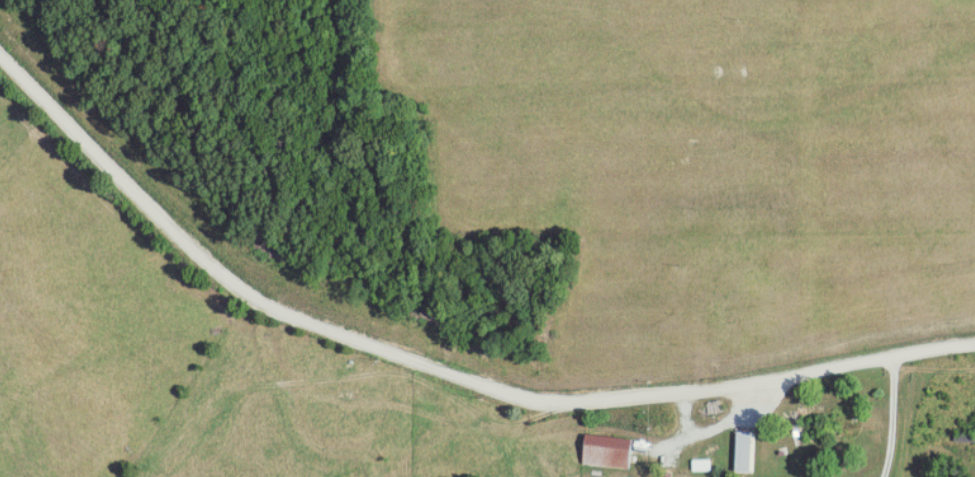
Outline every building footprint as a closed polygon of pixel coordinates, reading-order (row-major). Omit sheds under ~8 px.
[(640,442),(596,431),(588,461),(632,472),(640,442)] [(758,471),(759,431),(744,431),(743,471),(758,471)]
